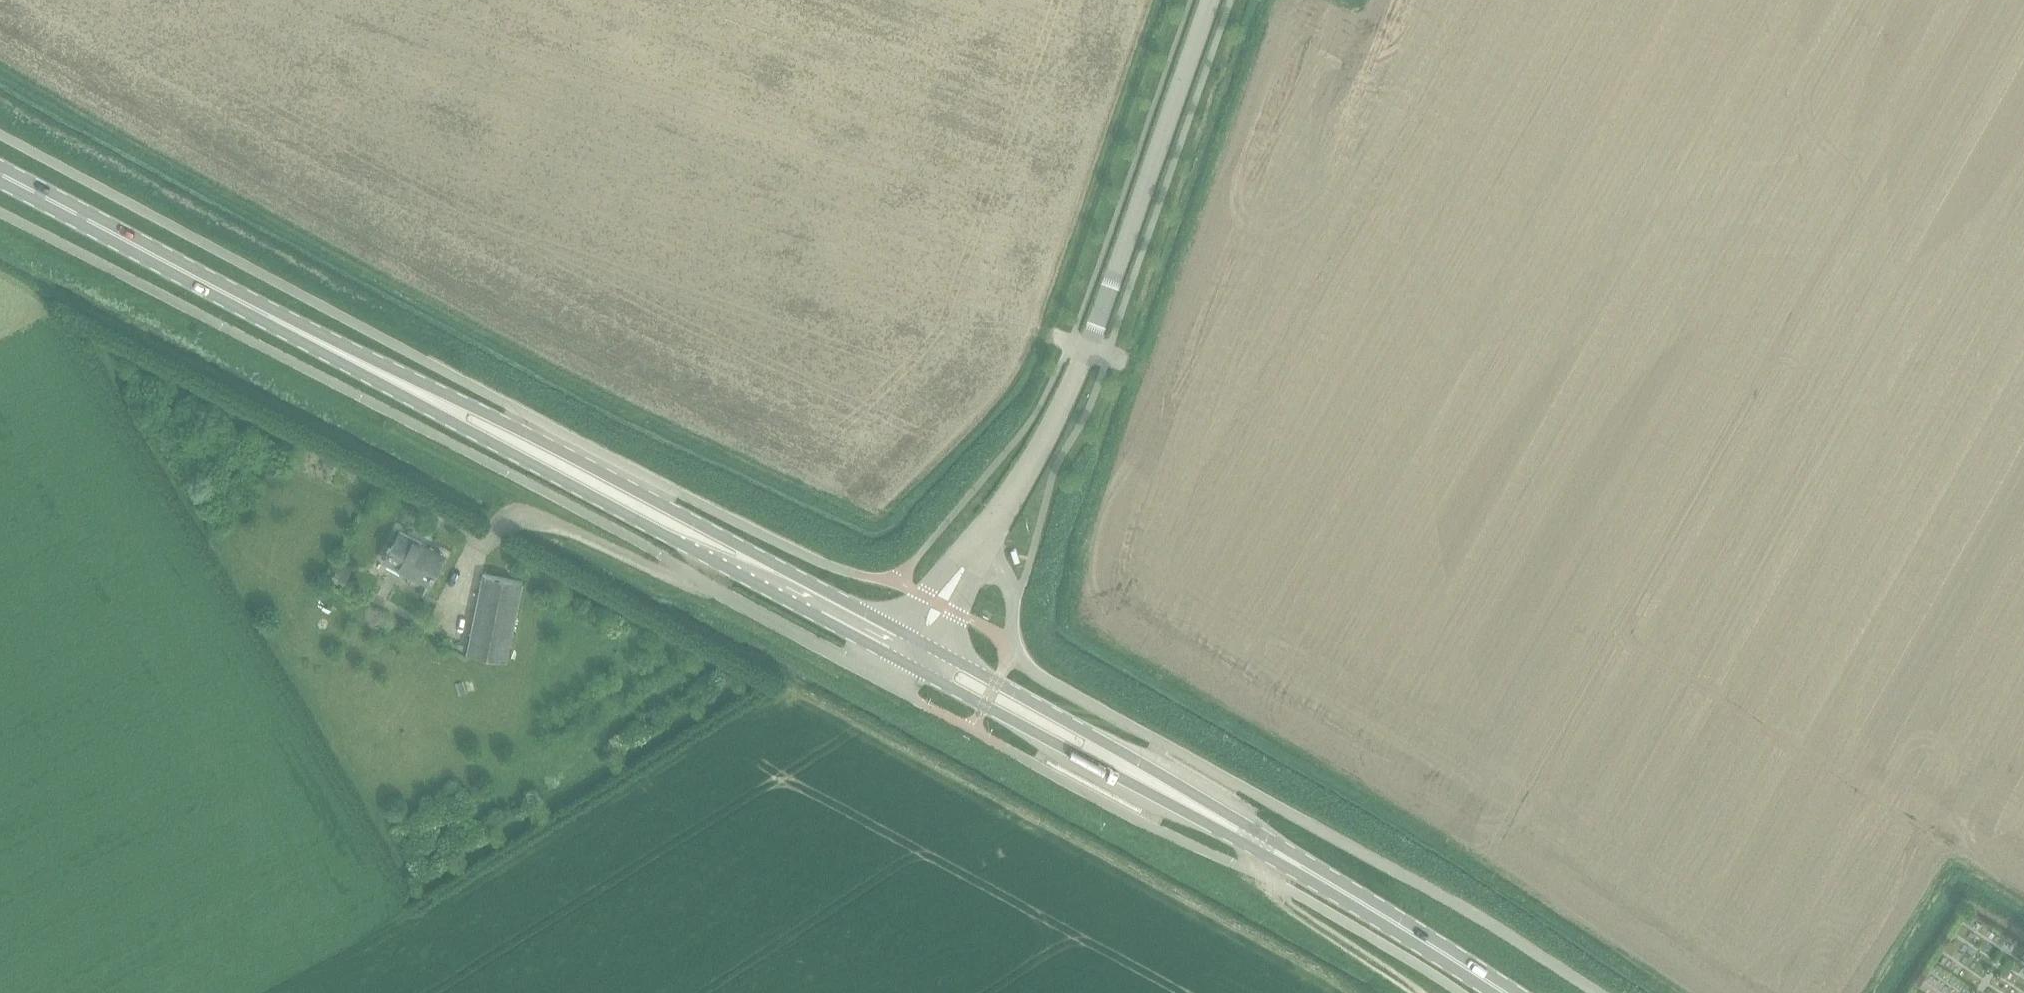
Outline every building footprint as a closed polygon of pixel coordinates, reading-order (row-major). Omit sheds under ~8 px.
[(429,584),(435,573),(444,555),(400,532),(385,560),(429,584)] [(507,660),(519,602),(523,582),(483,574),(468,653),(507,660)]
